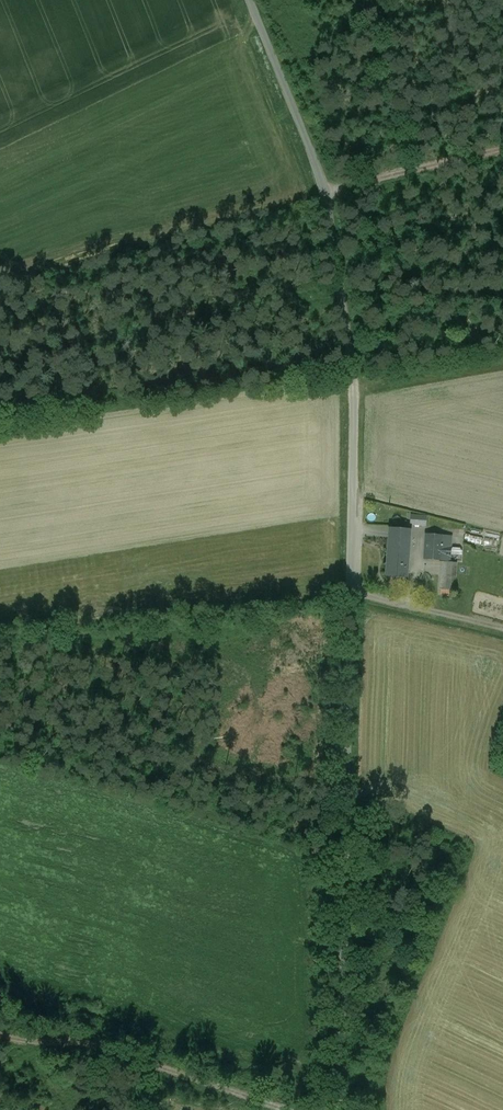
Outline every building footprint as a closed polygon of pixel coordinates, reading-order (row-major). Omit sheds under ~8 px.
[(427,517),(411,516),(411,525),(426,527),(427,517)] [(442,536),(426,535),(424,558),(440,559),(440,560),(449,560),(451,537),(442,537),(442,536)] [(398,540),(390,539),(390,538),(389,538),(386,575),(406,577),(409,539),(407,539),(407,541),(400,540),(400,539),(398,538),(398,540)] [(456,563),(442,562),(441,575),(455,575),(456,563)] [(455,575),(441,575),(440,589),(453,590),(455,575)]
